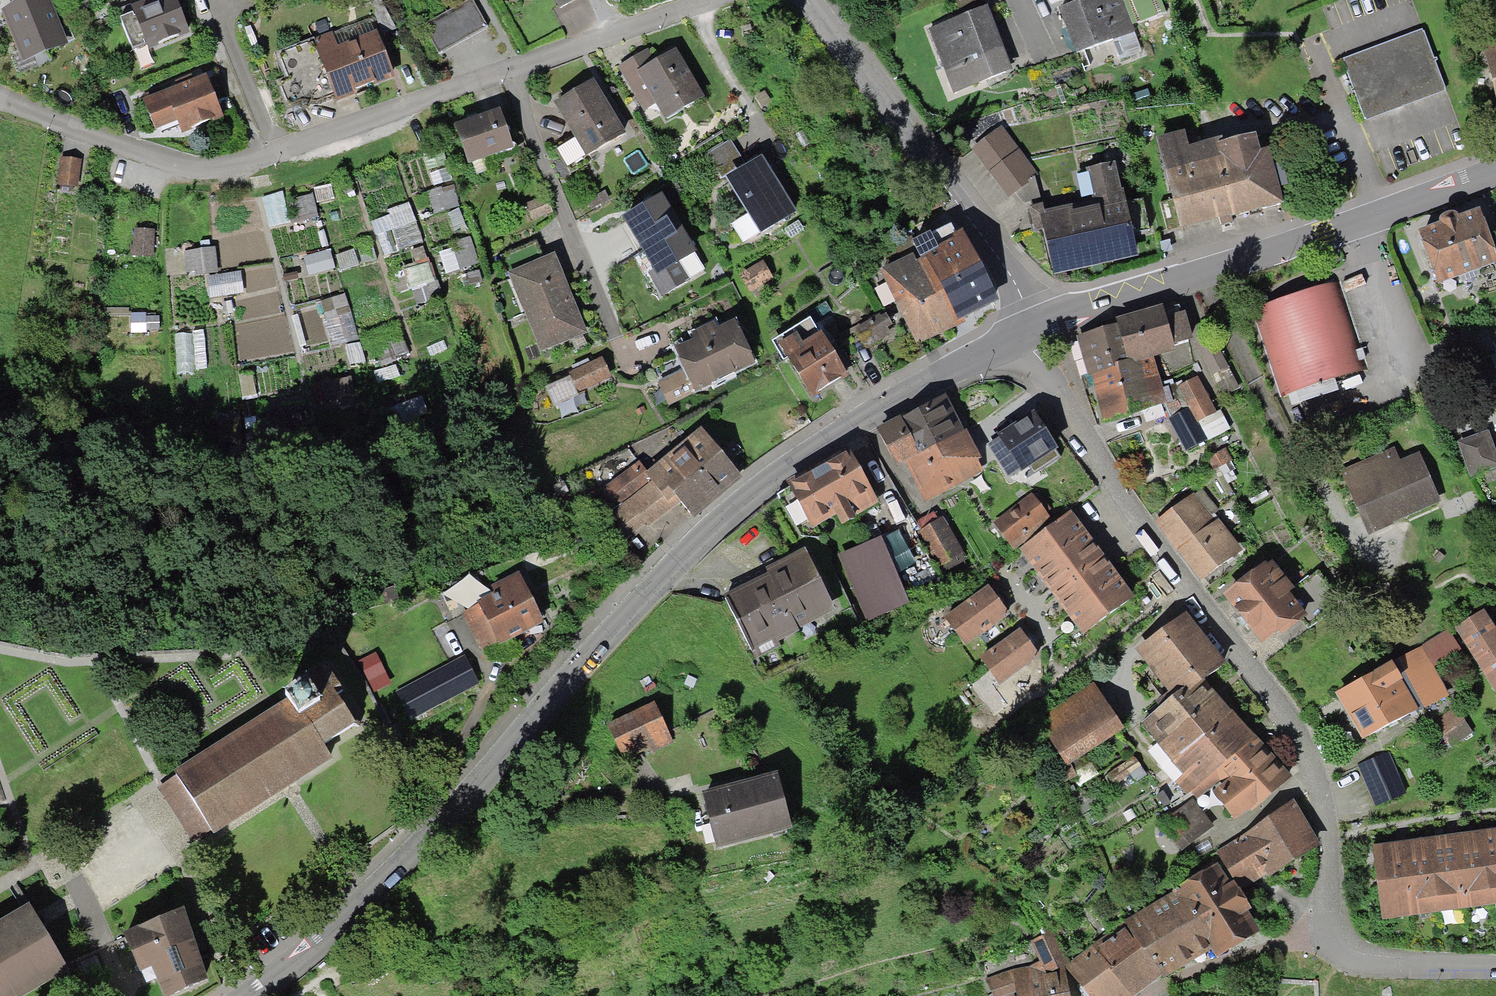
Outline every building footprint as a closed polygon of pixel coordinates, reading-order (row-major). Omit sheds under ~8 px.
[(2,10),(22,64),(68,45),(68,43),(62,28),(50,0),(15,0),(16,1),(2,10)] [(120,11),(139,52),(151,47),(154,53),(192,35),(176,0),(148,0),(149,2),(139,7),(138,3),(120,11)] [(424,26),(439,54),(490,25),(476,0),(470,0),(424,26)] [(1061,9),(1076,52),(1111,40),(1118,58),(1140,50),(1122,0),(1085,0),(1061,9)] [(989,8),(930,29),(953,92),(1012,72),(989,8)] [(372,20),(281,56),(296,93),(325,82),(331,97),(393,73),(372,20)] [(69,26),(62,28),(68,43),(75,40),(69,26)] [(1423,27),(1341,57),(1364,121),(1446,91),(1423,27)] [(1482,40),(1495,97),(1495,37),(1482,40)] [(650,48),(617,66),(643,113),(655,107),(663,122),(705,98),(677,47),(656,58),(650,48)] [(152,88),(139,93),(156,133),(179,124),(184,135),(223,119),(204,74),(190,80),(187,73),(172,79),(176,87),(156,96),(152,88)] [(556,102),(576,137),(560,145),(570,164),(624,134),(594,81),(556,102)] [(473,118),(454,125),(468,163),(513,147),(499,109),(473,118)] [(1001,129),(975,148),(1008,193),(1034,174),(1001,129)] [(1187,134),(1157,141),(1180,229),(1231,216),(1232,218),(1281,206),(1277,187),(1288,185),(1281,161),(1274,163),(1269,145),(1261,147),(1257,134),(1221,143),(1219,138),(1190,145),(1187,134)] [(731,138),(705,154),(719,177),(726,173),(746,162),(731,138)] [(761,233),(796,213),(760,153),(746,162),(726,173),(761,233)] [(1136,257),(1132,238),(1146,235),(1138,195),(1117,200),(1110,164),(1081,170),(1086,194),(1042,203),(1040,194),(1027,197),(1031,217),(1043,215),(1055,273),(1136,257)] [(431,191),(435,212),(452,208),(456,227),(464,225),(456,185),(431,191)] [(662,190),(623,213),(655,268),(649,272),(661,293),(689,276),(680,261),(698,251),(679,219),(662,190)] [(284,193),(266,196),(271,224),(288,221),(284,193)] [(549,197),(527,205),(533,221),(554,213),(549,197)] [(412,203),(373,217),(386,255),(426,241),(412,203)] [(1419,232),(1438,284),(1495,263),(1495,254),(1480,211),(1457,219),(1454,211),(1438,217),(1441,224),(1419,232)] [(912,243),(920,259),(926,256),(958,320),(963,317),(997,301),(962,231),(955,235),(951,227),(932,236),(931,234),(912,243)] [(462,267),(480,260),(471,236),(453,243),(462,267)] [(544,261),(536,242),(502,257),(542,352),(566,342),(569,350),(591,340),(555,256),(544,261)] [(217,246),(186,251),(191,276),(210,273),(214,298),(247,293),(243,270),(222,273),(217,246)] [(963,317),(958,320),(926,256),(920,259),(917,261),(914,253),(881,269),(917,346),(965,323),(963,317)] [(420,303),(444,292),(430,260),(406,271),(420,303)] [(765,262),(744,274),(754,290),(775,278),(765,262)] [(1336,279),(1250,307),(1278,395),(1365,367),(1336,279)] [(335,344),(360,337),(348,294),(323,301),(335,344)] [(1116,325),(1127,367),(1153,359),(1175,353),(1174,348),(1195,342),(1186,310),(1167,315),(1164,305),(1114,318),(1116,325)] [(878,314),(854,327),(867,350),(893,336),(889,329),(894,326),(887,312),(880,316),(878,314)] [(810,319),(771,343),(781,360),(786,358),(811,399),(848,376),(830,346),(845,337),(832,315),(814,325),(810,319)] [(674,349),(677,356),(651,370),(669,405),(754,363),(734,322),(716,331),(713,324),(693,334),(695,338),(674,349)] [(1127,367),(1116,325),(1077,337),(1088,377),(1091,377),(1127,367)] [(1487,358),(1492,368),(1495,367),(1495,354),(1487,358)] [(601,357),(569,372),(578,392),(610,377),(601,357)] [(1165,404),(1153,359),(1127,367),(1091,377),(1102,421),(1165,404)] [(1199,378),(1178,388),(1188,409),(1169,418),(1185,451),(1207,441),(1198,423),(1217,414),(1199,378)] [(314,384),(315,400),(353,398),(352,382),(314,384)] [(948,396),(901,419),(918,456),(936,447),(966,433),(948,396)] [(999,439),(989,446),(1008,477),(1019,470),(1021,473),(1031,467),(1034,472),(1057,457),(1054,451),(1055,450),(1030,411),(1012,422),(1015,425),(998,436),(999,439)] [(918,456),(901,419),(878,430),(895,466),(903,462),(918,456)] [(741,478),(701,429),(649,474),(638,462),(603,489),(619,504),(613,510),(623,541),(643,523),(648,528),(679,501),(695,518),(741,478)] [(1459,440),(1471,475),(1495,467),(1495,452),(1489,430),(1459,440)] [(966,433),(936,447),(955,486),(982,471),(977,461),(980,460),(966,433)] [(923,501),(955,486),(936,447),(918,456),(903,462),(923,501)] [(1393,448),(1340,472),(1368,534),(1442,500),(1420,451),(1398,461),(1393,448)] [(851,451),(787,486),(812,530),(836,516),(842,527),(856,519),(856,516),(880,503),(851,451)] [(1213,478),(1162,515),(1204,574),(1240,549),(1221,522),(1237,511),(1213,478)] [(1031,495),(993,523),(1014,551),(1052,523),(1031,495)] [(1134,597),(1102,554),(1070,511),(1020,549),(1051,591),(1085,634),(1134,597)] [(945,516),(920,530),(943,570),(967,556),(945,516)] [(880,540),(840,556),(866,619),(906,602),(880,540)] [(770,575),(725,597),(755,657),(779,645),(776,640),(835,611),(804,550),(767,569),(770,575)] [(1270,555),(1221,588),(1257,641),(1297,614),(1306,628),(1340,605),(1318,572),(1293,588),(1270,555)] [(506,592),(470,612),(491,649),(547,618),(522,573),(501,584),(506,592)] [(989,587),(945,619),(965,647),(1009,615),(999,600),(989,587)] [(1455,628),(1495,696),(1495,632),(1483,611),(1455,628)] [(1190,694),(1207,680),(1228,664),(1188,612),(1137,652),(1168,691),(1174,698),(1185,688),(1190,694)] [(1021,630),(980,660),(999,685),(1040,655),(1030,642),(1021,630)] [(1459,651),(1447,630),(1336,693),(1363,741),(1446,694),(1431,667),(1459,651)] [(468,657),(402,693),(416,718),(482,683),(468,657)] [(287,701),(172,774),(177,781),(164,789),(194,836),(211,825),(215,831),(332,757),(324,745),(356,725),(339,699),(344,696),(328,670),(285,697),(287,701)] [(1233,712),(1207,680),(1190,694),(1185,688),(1174,698),(1168,691),(1153,705),(1158,710),(1141,725),(1173,761),(1233,712)] [(1124,734),(1095,686),(1039,719),(1067,767),(1124,734)] [(653,705),(609,726),(622,756),(646,745),(650,753),(670,743),(653,705)] [(1454,708),(1436,721),(1453,745),(1471,732),(1454,708)] [(1216,773),(1257,739),(1233,712),(1173,761),(1184,776),(1177,781),(1193,801),(1220,778),(1216,773)] [(1291,781),(1257,739),(1216,773),(1220,778),(1225,784),(1213,793),(1236,821),(1252,809),(1254,811),(1291,781)] [(1390,753),(1358,766),(1375,806),(1407,793),(1390,753)] [(1135,758),(1109,774),(1115,785),(1141,769),(1135,758)] [(777,778),(700,798),(713,846),(790,826),(777,778)] [(1083,790),(1069,798),(1074,806),(1088,798),(1083,790)] [(1212,826),(1193,801),(1163,823),(1183,849),(1212,826)] [(1216,853),(1221,861),(1239,889),(1267,871),(1269,875),(1317,845),(1292,805),(1216,853)] [(1485,833),(1495,906),(1495,831),(1485,833)] [(1485,833),(1458,837),(1466,911),(1495,906),(1485,833)] [(1458,837),(1431,840),(1439,914),(1466,911),(1458,837)] [(1431,840),(1403,843),(1412,916),(1439,914),(1431,840)] [(1403,843),(1374,847),(1382,919),(1412,916),(1403,843)] [(1173,889),(1211,952),(1216,960),(1259,934),(1246,913),(1251,910),(1239,889),(1221,861),(1173,889)] [(1211,952),(1173,889),(1123,922),(1126,927),(1164,977),(1164,979),(1211,952)] [(0,922),(0,995),(23,995),(66,970),(27,906),(0,922)] [(178,916),(126,937),(141,973),(153,968),(164,995),(205,978),(178,916)] [(1126,927),(1101,946),(1099,943),(1067,967),(1089,995),(1139,995),(1164,977),(1126,927)] [(1062,966),(1070,964),(1056,931),(1032,941),(1040,961),(1028,968),(1013,972),(988,979),(994,995),(1006,995),(1017,992),(1018,995),(1069,995),(1062,966)]
